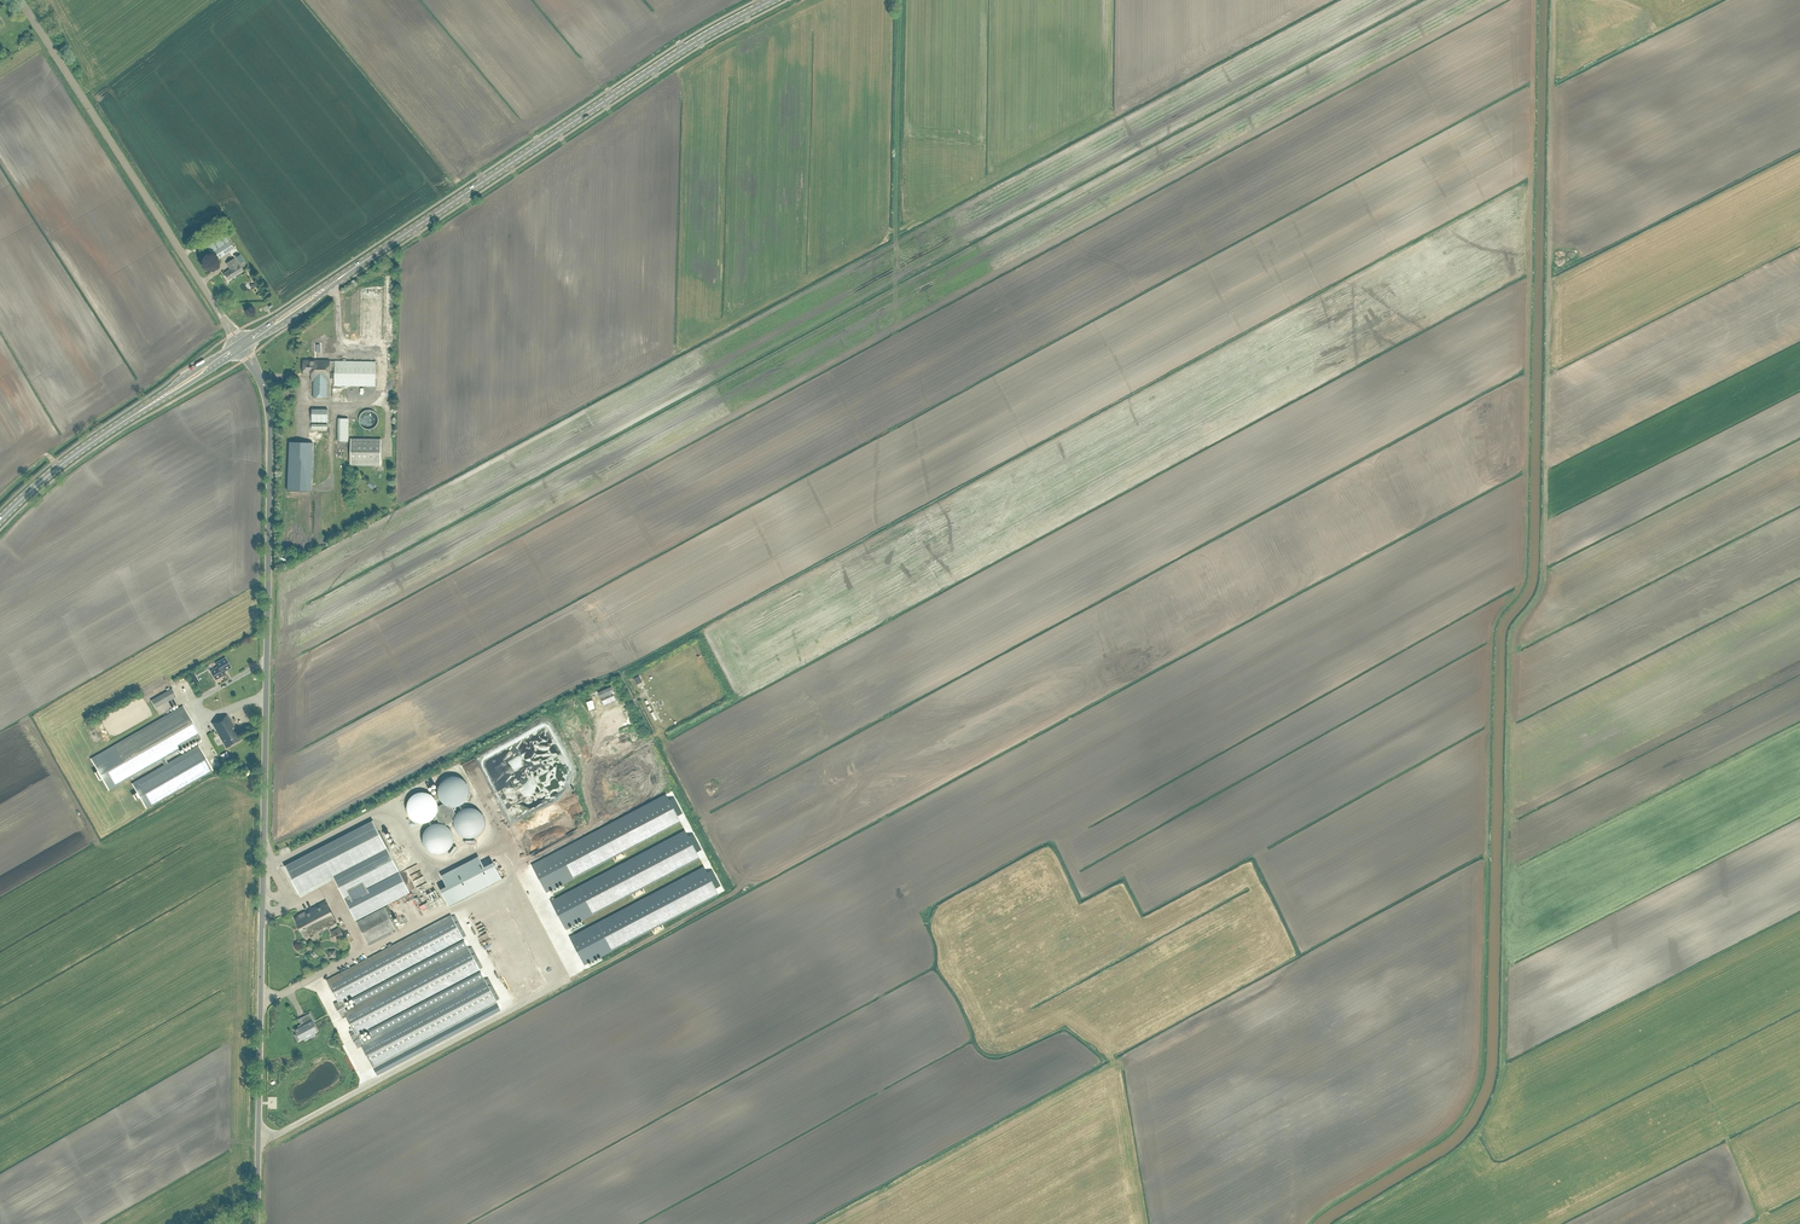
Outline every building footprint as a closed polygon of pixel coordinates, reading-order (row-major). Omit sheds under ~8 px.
[(215,260),(233,249),(224,236),(206,247),(215,260)] [(230,270),(223,274),(227,281),(242,271),(238,265),(237,266),(233,259),(226,264),(230,270)] [(314,397),(327,397),(327,380),(329,380),(330,377),(334,378),(334,385),(375,386),(376,362),(330,361),(304,361),(304,374),(312,374),(311,380),(314,380),(314,397)] [(311,422),(328,422),(328,409),(312,409),(311,422)] [(359,419),(359,422),(360,425),(362,427),(365,429),(368,429),(371,429),(374,428),(376,426),(378,424),(378,421),(378,418),(377,415),(375,412),(372,411),(369,410),(366,410),(364,411),(361,413),(360,416),(359,419)] [(338,419),(338,425),(338,441),(348,442),(348,425),(348,419),(338,419)] [(381,439),(351,439),(350,465),(380,466),(381,439)] [(289,442),(287,491),(311,491),(313,443),(289,442)] [(300,544),(295,547),(301,555),(306,552),(300,544)] [(223,671),(230,667),(225,658),(215,664),(217,668),(210,672),(215,680),(225,674),(223,671)] [(176,696),(172,689),(151,701),(154,708),(176,696)] [(147,726),(113,746),(91,759),(109,789),(130,777),(161,760),(165,758),(199,738),(181,706),(147,726)] [(226,715),(212,724),(226,748),(240,739),(236,732),(234,732),(232,727),(233,727),(226,715)] [(205,746),(210,743),(205,734),(200,737),(205,746)] [(137,792),(136,792),(132,795),(135,801),(140,798),(140,797),(146,808),(212,771),(198,748),(197,746),(168,763),(165,758),(161,760),(161,761),(164,765),(132,783),(137,792)] [(438,790),(438,791),(438,793),(438,794),(438,795),(439,797),(439,798),(440,799),(440,800),(441,801),(442,802),(443,803),(444,804),(445,805),(447,805),(448,806),(449,806),(450,807),(452,807),(453,807),(454,807),(456,807),(457,806),(458,806),(460,805),(461,805),(462,804),(463,803),(464,802),(465,801),(466,800),(466,799),(467,798),(468,797),(468,795),(468,794),(468,793),(468,791),(468,790),(468,789),(468,787),(468,786),(467,785),(466,784),(466,783),(465,782),(464,781),(463,780),(462,779),(461,778),(460,777),(458,777),(457,777),(456,776),(454,776),(453,776),(452,776),(450,776),(449,777),(448,777),(447,777),(445,778),(444,779),(443,780),(442,781),(441,782),(440,783),(440,784),(439,785),(439,786),(438,787),(438,789),(438,790)] [(407,806),(406,807),(407,809),(407,810),(407,811),(407,813),(408,814),(409,815),(409,816),(410,817),(411,818),(412,819),(413,820),(414,821),(416,821),(417,822),(418,822),(419,823),(421,823),(422,823),(423,823),(425,823),(426,822),(427,822),(429,821),(430,821),(431,820),(432,819),(433,818),(434,817),(435,816),(436,815),(436,814),(437,813),(437,811),(438,810),(438,809),(438,807),(438,806),(438,804),(437,803),(437,802),(436,801),(436,799),(435,798),(434,797),(433,796),(432,795),(431,794),(430,794),(429,793),(427,792),(426,792),(425,792),(423,792),(422,792),(421,792),(419,792),(418,792),(417,792),(416,793),(414,794),(413,794),(412,795),(411,796),(410,797),(409,798),(409,799),(408,801),(407,802),(407,803),(407,804),(407,806)] [(516,808),(511,794),(493,800),(499,818),(510,814),(509,810),(516,808)] [(666,795),(532,865),(546,892),(680,822),(677,816),(669,801),(666,795)] [(454,821),(453,823),(454,824),(454,825),(454,827),(454,828),(455,829),(456,831),(456,832),(457,833),(458,834),(459,835),(460,835),(461,836),(462,837),(464,837),(465,838),(466,838),(468,838),(469,838),(470,838),(472,838),(473,838),(474,837),(476,837),(477,836),(478,835),(479,835),(480,834),(481,833),(482,832),(482,831),(483,829),(484,828),(484,827),(484,825),(484,824),(484,823),(484,821),(484,820),(484,819),(484,817),(483,816),(482,815),(482,814),(481,813),(480,812),(479,811),(478,810),(477,809),(476,809),(474,808),(473,808),(472,808),(470,807),(469,807),(468,807),(466,808),(465,808),(464,808),(462,809),(461,809),(460,810),(459,811),(458,812),(457,813),(456,814),(456,815),(455,816),(454,817),(454,819),(454,820),(454,821)] [(601,810),(609,822),(613,819),(605,808),(601,810)] [(333,876),(342,893),(345,899),(345,900),(355,921),(379,909),(410,892),(399,870),(373,820),(318,848),(284,866),(299,893),(333,876)] [(422,837),(422,838),(422,840),(422,841),(423,842),(423,844),(424,845),(424,846),(425,847),(426,848),(427,850),(428,850),(429,851),(430,852),(431,853),(433,853),(434,854),(435,854),(437,854),(438,854),(439,854),(441,854),(442,854),(443,853),(445,853),(446,852),(447,851),(448,850),(449,850),(450,849),(451,847),(452,846),(452,845),(453,844),(453,842),(453,841),(454,840),(454,838),(454,837),(453,836),(453,834),(453,833),(452,832),(452,831),(451,829),(450,828),(449,827),(448,826),(447,826),(446,825),(445,824),(443,824),(442,823),(441,823),(439,823),(438,823),(437,823),(435,823),(434,823),(433,824),(431,824),(430,825),(429,826),(428,826),(427,827),(426,828),(425,829),(424,831),(424,832),(423,833),(423,834),(422,836),(422,837)] [(685,831),(551,901),(565,928),(699,858),(696,852),(688,836),(685,831)] [(478,856),(441,875),(441,876),(446,886),(440,889),(445,899),(448,906),(456,902),(501,879),(493,862),(484,867),(478,856)] [(704,867),(570,937),(584,964),(718,894),(715,889),(707,872),(704,867)] [(336,921),(326,901),(294,918),(305,938),(314,933),(314,932),(328,925),(328,926),(336,921)] [(395,929),(384,907),(356,921),(368,943),(395,929)] [(373,1067),(470,1016),(497,1002),(484,978),(457,992),(363,1042),(359,1035),(453,985),(480,971),(467,946),(440,961),(346,1011),(342,1003),(464,939),(451,914),(424,929),(327,980),(338,1002),(334,1004),(341,1017),(341,1016),(343,1018),(346,1017),(355,1033),(351,1035),(357,1048),(362,1046),(373,1067)] [(345,936),(342,931),(340,927),(331,932),(335,941),(345,936)] [(305,1024),(295,1030),(297,1033),(295,1035),(298,1041),(317,1031),(312,1022),(314,1022),(310,1013),(302,1018),(305,1024)]
